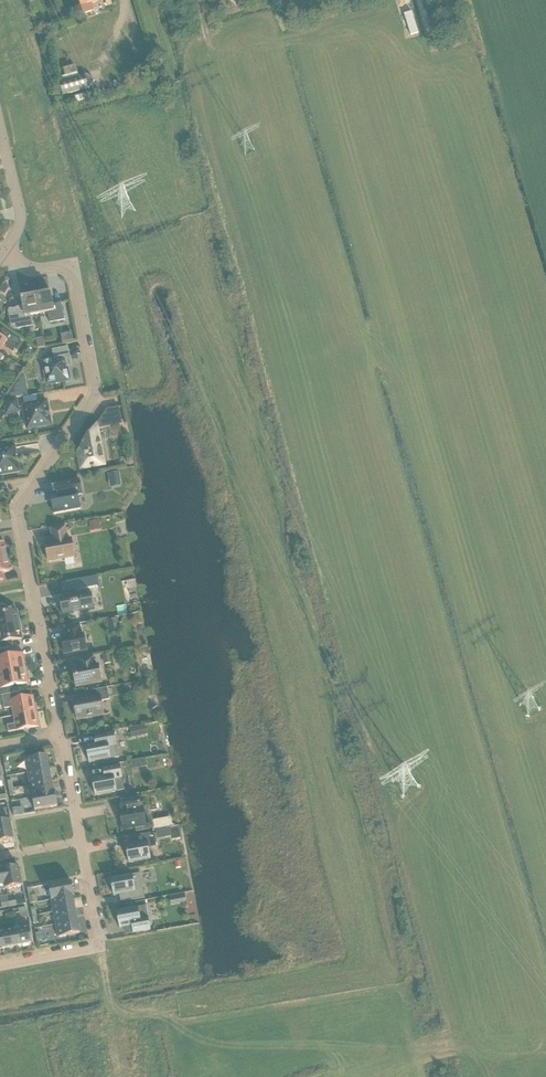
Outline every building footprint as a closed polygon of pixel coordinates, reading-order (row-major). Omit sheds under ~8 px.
[(92,3),(99,1),(99,0),(79,0),(81,7),(84,14),(95,11),(92,3)] [(85,75),(59,83),(63,95),(89,88),(85,75)] [(36,292),(40,314),(48,312),(50,323),(65,320),(62,303),(61,303),(53,305),(50,289),(36,292)] [(40,314),(36,292),(21,295),(24,310),(16,311),(15,311),(18,329),(33,326),(31,315),(40,314)] [(4,345),(8,347),(7,348),(13,352),(21,341),(4,330),(0,336),(0,335),(0,351),(4,345)] [(44,362),(48,384),(69,380),(67,367),(72,366),(70,355),(69,355),(68,347),(53,350),(54,358),(54,360),(44,362)] [(21,413),(18,398),(3,401),(6,415),(21,413)] [(51,424),(47,401),(23,405),(25,414),(24,414),(25,420),(26,420),(28,429),(51,424)] [(119,407),(107,409),(79,449),(81,457),(78,457),(81,469),(83,469),(84,474),(84,469),(105,465),(99,428),(122,424),(119,407)] [(40,452),(39,443),(15,447),(1,450),(0,447),(0,475),(19,471),(16,456),(40,452)] [(51,494),(54,513),(80,509),(78,495),(82,494),(79,479),(56,484),(57,492),(51,494)] [(46,543),(49,561),(75,556),(71,539),(68,539),(65,526),(51,529),(53,538),(54,537),(55,542),(46,543)] [(7,557),(0,558),(0,581),(4,580),(2,573),(10,571),(7,557)] [(98,586),(96,576),(73,580),(75,591),(98,586)] [(61,600),(63,614),(62,614),(63,615),(95,609),(95,608),(94,608),(91,594),(92,594),(92,593),(60,599),(60,600),(61,600)] [(20,624),(17,611),(2,613),(1,606),(0,606),(0,628),(20,624)] [(20,624),(0,628),(0,650),(8,648),(7,641),(22,638),(20,624)] [(62,638),(65,654),(87,650),(84,634),(81,635),(79,625),(66,627),(67,635),(68,634),(69,637),(62,638)] [(1,673),(27,668),(25,655),(22,656),(22,654),(13,655),(12,650),(0,652),(0,668),(1,673)] [(74,671),(77,686),(102,681),(99,665),(95,666),(93,657),(78,660),(80,667),(81,667),(81,669),(74,671)] [(27,668),(1,673),(2,679),(0,686),(0,688),(2,688),(3,695),(16,692),(14,685),(27,683),(27,681),(29,681),(27,668)] [(74,701),(77,720),(104,715),(102,701),(110,699),(107,687),(85,692),(87,699),(74,701)] [(16,706),(18,715),(36,711),(33,697),(16,700),(15,693),(6,694),(8,708),(16,706)] [(38,726),(36,711),(18,715),(19,723),(8,725),(9,732),(38,726)] [(118,757),(114,734),(100,736),(101,742),(86,745),(89,762),(118,757)] [(50,768),(47,755),(26,759),(28,772),(50,768)] [(120,765),(106,768),(108,775),(92,778),(95,795),(125,790),(120,765)] [(52,781),(50,768),(28,772),(30,785),(52,781)] [(52,781),(30,785),(32,797),(54,793),(52,781)] [(55,792),(54,793),(32,797),(35,810),(58,806),(55,792)] [(141,808),(139,796),(125,799),(127,811),(120,812),(123,829),(147,824),(144,808),(141,808)] [(10,820),(0,822),(0,842),(14,839),(10,820)] [(157,847),(154,832),(137,836),(138,843),(126,845),(129,862),(151,858),(149,848),(157,847)] [(19,866),(2,870),(3,871),(6,889),(22,886),(19,866)] [(140,873),(111,879),(114,896),(129,893),(131,900),(145,898),(140,873)] [(75,895),(72,882),(49,886),(52,900),(73,896),(75,895)] [(75,908),(73,896),(52,900),(54,912),(75,908)] [(146,906),(117,911),(120,928),(135,925),(137,933),(151,930),(146,906)] [(75,908),(54,912),(56,924),(78,920),(75,908)] [(80,933),(78,920),(56,924),(58,937),(80,933)] [(33,943),(30,925),(14,928),(18,946),(33,943)] [(0,930),(0,938),(2,949),(18,946),(14,928),(0,930)]
